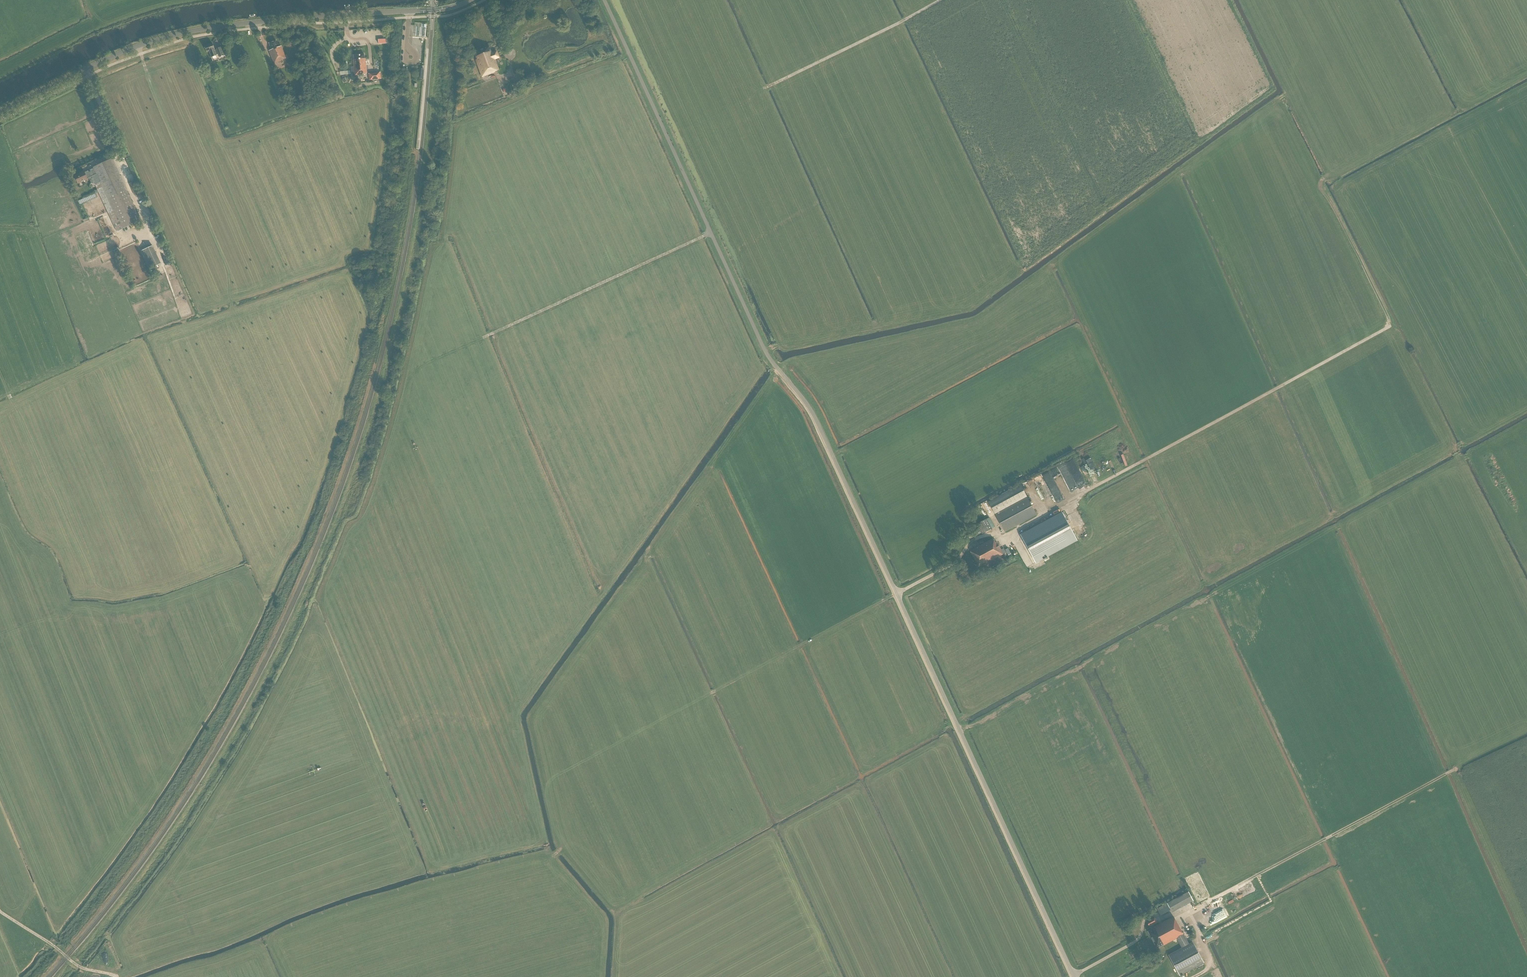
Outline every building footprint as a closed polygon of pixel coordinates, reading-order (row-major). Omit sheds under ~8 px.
[(282,60),(286,58),(281,46),(278,47),(276,40),(269,43),(271,50),(269,51),(274,64),(282,60)] [(222,54),(220,48),(216,50),(214,51),(214,49),(212,43),(205,46),(207,52),(209,51),(211,57),(216,55),(218,54),(218,56),(222,54)] [(495,72),(494,71),(499,70),(494,59),(498,57),(496,52),(492,53),(491,53),(489,46),(474,52),(476,59),(475,59),(482,77),(495,72)] [(353,60),(355,76),(363,75),(363,74),(367,74),(365,59),(364,59),(364,54),(354,55),(354,60),(353,60)] [(521,87),(519,81),(511,84),(514,90),(521,87)] [(141,221),(112,158),(93,167),(94,168),(84,172),(84,171),(74,176),(78,184),(88,179),(89,179),(91,183),(95,184),(117,232),(141,221)] [(141,195),(135,181),(129,184),(134,195),(135,194),(136,197),(141,195)] [(113,234),(112,228),(108,228),(107,222),(104,223),(105,235),(113,234)] [(152,246),(141,251),(150,269),(161,264),(152,246)] [(1066,462),(1075,481),(1083,477),(1074,458),(1066,462)] [(1058,466),(1033,477),(1042,496),(1051,492),(1055,501),(1070,494),(1058,466)] [(1027,497),(1020,484),(988,502),(995,514),(1027,497)] [(1005,532),(1036,515),(1027,497),(995,514),(1005,532)] [(1062,512),(1020,534),(1036,563),(1077,540),(1062,512)] [(995,527),(990,517),(977,525),(982,534),(995,527)] [(990,540),(979,546),(977,542),(973,545),(975,548),(970,551),(979,567),(1003,554),(997,542),(996,543),(993,538),(990,540)] [(1193,901),(1188,892),(1167,903),(1172,912),(1193,901)] [(1229,905),(1233,914),(1239,911),(1234,903),(1229,905)] [(1161,916),(1170,911),(1167,904),(1157,909),(1161,916)] [(1207,928),(1225,919),(1221,909),(1203,918),(1207,928)] [(1181,947),(1168,954),(1178,974),(1202,961),(1192,942),(1188,944),(1186,941),(1181,931),(1173,915),(1153,925),(1153,926),(1147,930),(1156,946),(1162,943),(1162,942),(1175,935),(1181,947)] [(1149,926),(1157,922),(1155,918),(1147,922),(1149,926)]
